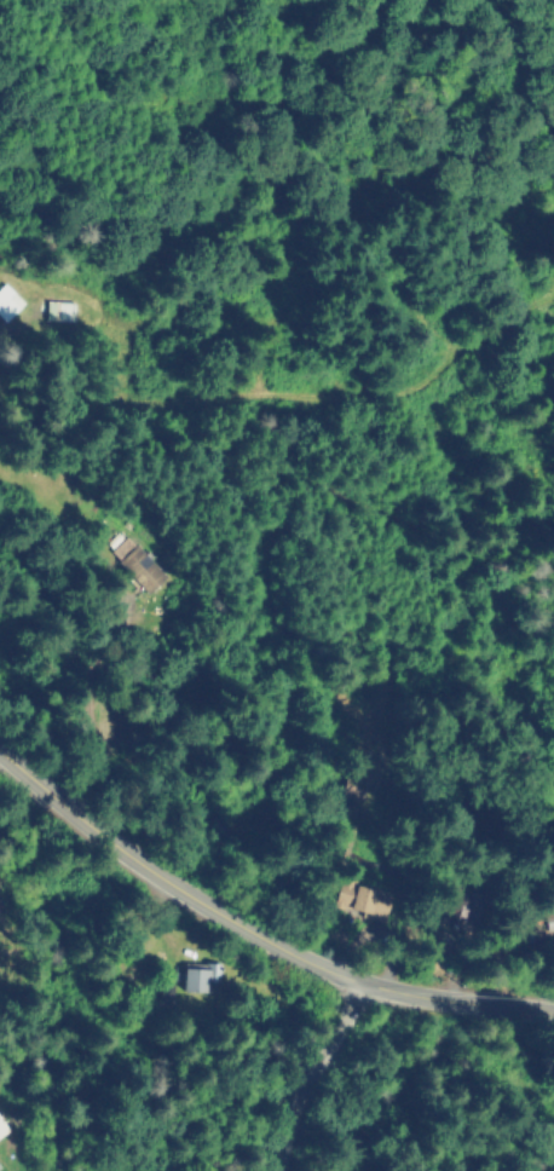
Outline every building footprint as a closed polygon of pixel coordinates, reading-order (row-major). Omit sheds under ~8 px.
[(4,318),(0,315),(0,285),(4,282),(22,301),(4,318)] [(70,301),(70,317),(46,317),(46,301),(70,301)] [(146,324),(123,324),(123,311),(146,311),(146,324)] [(133,542),(151,563),(152,560),(166,576),(148,592),(116,556),(133,542)] [(388,894),(381,919),(333,905),(341,879),(388,894)] [(491,899),(468,935),(438,916),(462,879),(491,899)] [(538,912),(553,908),(553,931),(543,934),(538,912)] [(209,956),(209,961),(223,961),(223,982),(209,982),(210,987),(198,988),(186,988),(179,988),(178,956),(209,956)]
